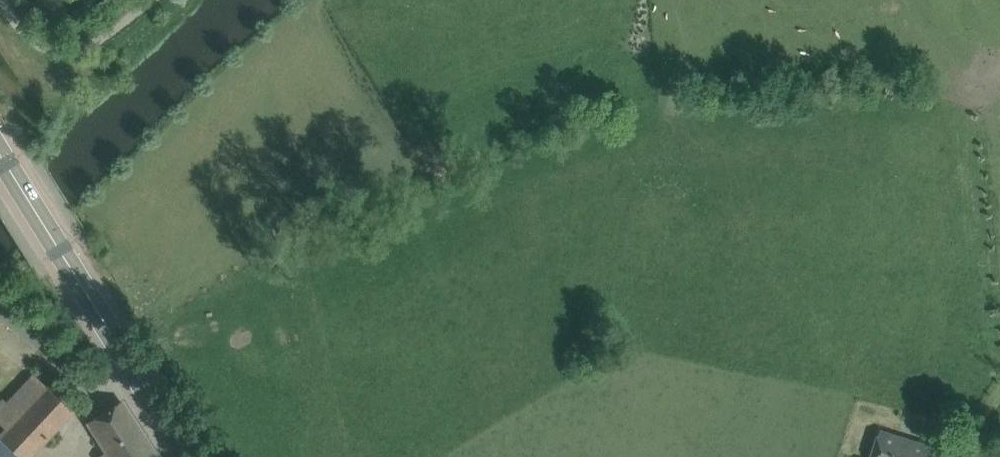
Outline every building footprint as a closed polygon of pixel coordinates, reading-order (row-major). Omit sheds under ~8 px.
[(60,426),(73,411),(47,387),(0,437),(0,439),(19,456),(31,456),(60,426)] [(121,401),(87,423),(109,456),(157,456),(121,401)] [(872,456),(944,456),(946,450),(881,430),(875,447),(872,456)]
